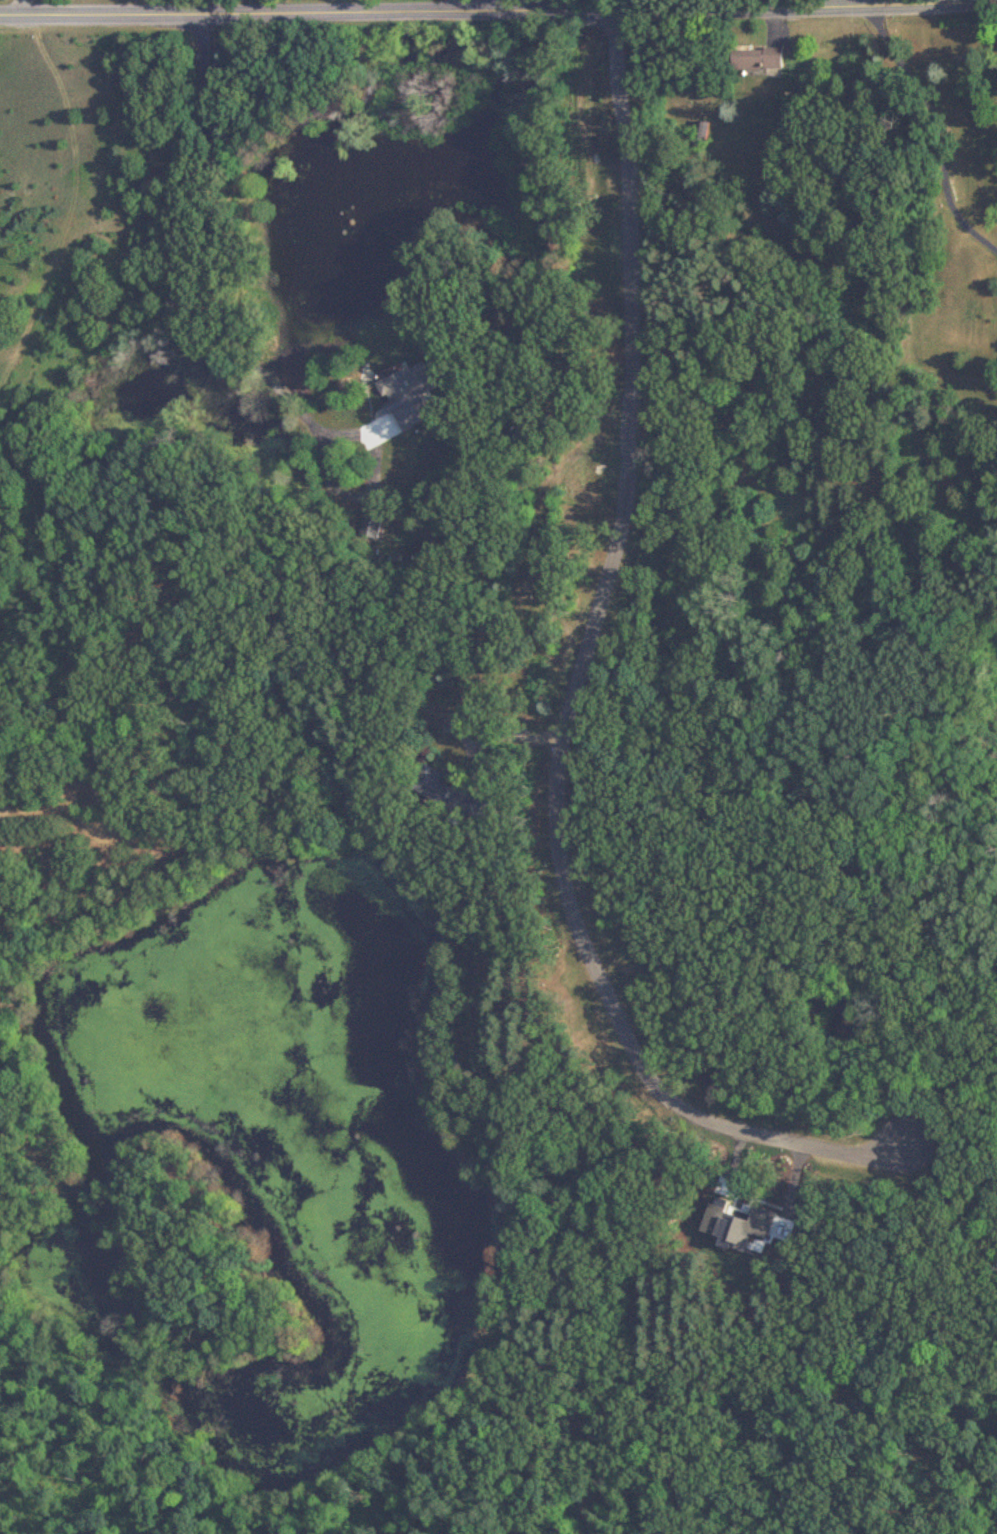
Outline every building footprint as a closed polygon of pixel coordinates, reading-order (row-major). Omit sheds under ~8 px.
[(730,70),(780,70),(780,48),(730,48),(730,70)] [(705,122),(694,122),(694,148),(705,148),(705,122)] [(430,416),(420,396),(423,394),(409,366),(377,382),(384,396),(392,392),(409,427),(430,416)] [(377,539),(380,518),(363,515),(360,537),(377,539)] [(411,791),(477,824),(488,801),(422,768),(411,791)]
